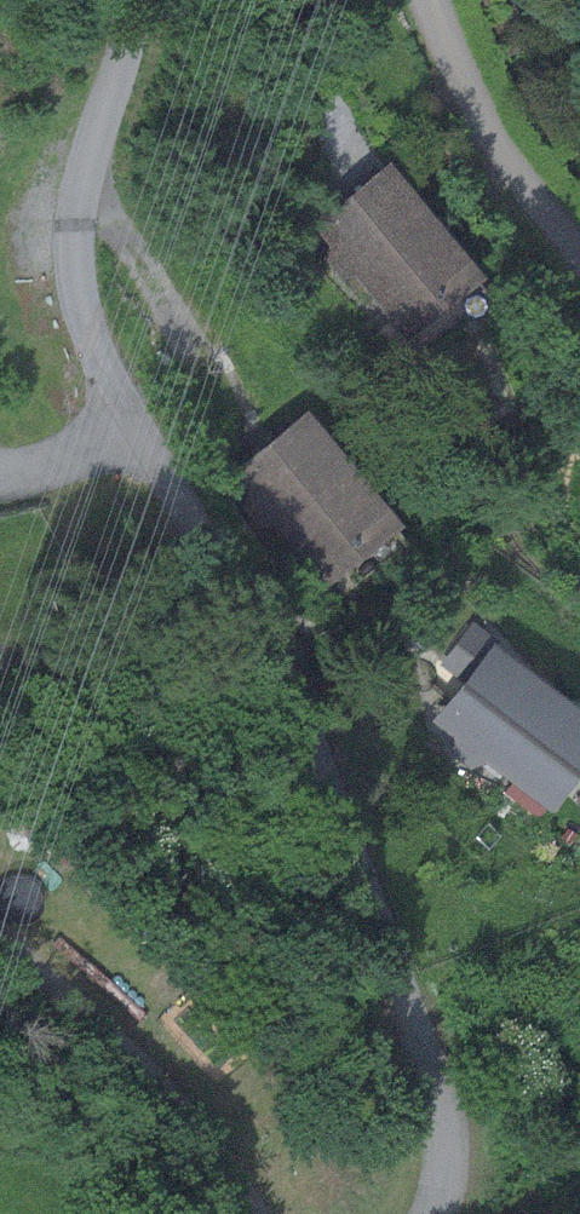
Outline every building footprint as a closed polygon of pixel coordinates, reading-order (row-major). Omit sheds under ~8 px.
[(388,162),(314,222),(411,342),(486,281),(388,162)] [(308,411),(228,475),(322,591),(401,527),(308,411)] [(434,722),(553,813),(579,778),(579,710),(494,644),(434,722)]
